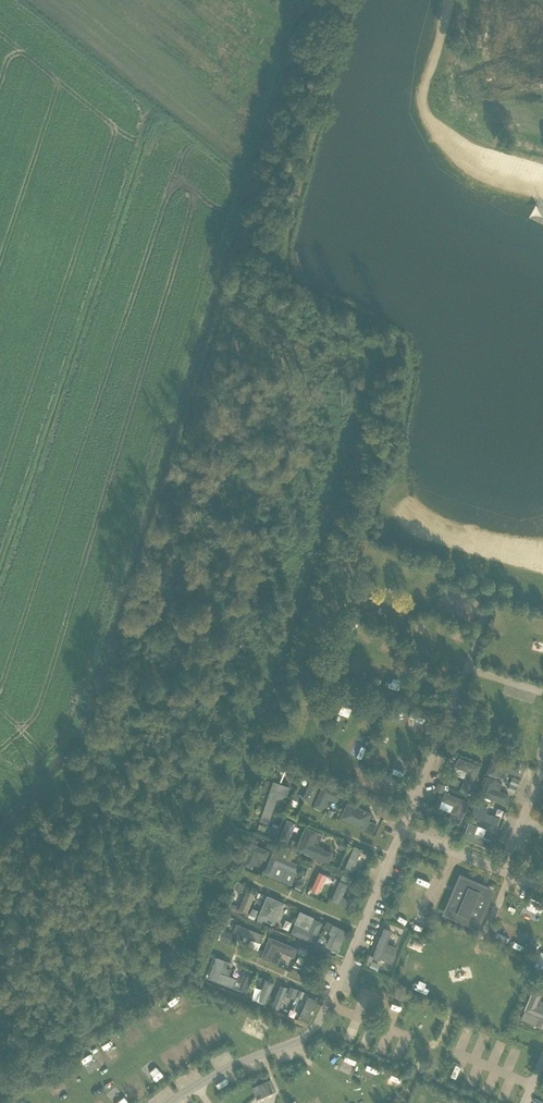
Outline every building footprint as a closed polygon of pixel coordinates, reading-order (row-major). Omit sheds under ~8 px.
[(418,560),(405,558),(402,576),(415,578),(418,560)] [(427,563),(423,574),(433,578),(437,567),(427,563)] [(506,616),(523,624),(527,612),(510,605),(506,616)] [(385,620),(389,611),(382,609),(378,618),(385,620)] [(538,614),(532,632),(542,635),(542,616),(538,614)] [(396,626),(407,628),(410,618),(398,616),(396,626)] [(495,620),(491,632),(507,638),(511,626),(495,620)] [(435,632),(446,637),(450,626),(440,622),(435,632)] [(490,644),(488,661),(500,663),(502,646),(490,644)] [(509,651),(504,668),(516,672),(521,654),(509,651)] [(530,677),(542,680),(542,676),(542,661),(536,659),(530,677)] [(405,728),(417,732),(424,716),(412,711),(405,728)] [(381,748),(376,762),(386,765),(391,751),(381,748)] [(518,774),(522,763),(495,754),(482,793),(508,801),(511,792),(500,789),(503,781),(497,780),(501,768),(518,774)] [(461,787),(471,792),(482,764),(460,755),(453,772),(465,777),(461,787)] [(394,771),(405,774),(409,761),(398,758),(394,771)] [(279,778),(285,780),(288,769),(283,767),(279,778)] [(445,775),(442,781),(457,787),(460,781),(445,775)] [(312,801),(321,781),(312,776),(303,796),(312,801)] [(512,777),(510,783),(516,786),(519,779),(512,777)] [(260,819),(270,822),(278,797),(285,800),(290,785),(274,779),(260,819)] [(438,782),(435,789),(442,792),(445,785),(438,782)] [(322,783),(315,806),(325,809),(329,798),(338,801),(342,789),(322,783)] [(509,784),(507,790),(514,792),(516,786),(509,784)] [(460,825),(468,798),(445,791),(440,807),(452,810),(448,822),(460,825)] [(296,792),(293,798),(298,801),(301,795),(296,792)] [(347,800),(341,819),(375,830),(378,821),(370,819),(373,809),(347,800)] [(381,807),(378,813),(384,816),(387,809),(381,807)] [(289,839),(297,821),(288,817),(280,835),(289,839)] [(270,824),(267,832),(275,835),(278,827),(279,823),(274,821),(272,825),(270,824)] [(259,823),(257,829),(264,832),(266,825),(259,823)] [(316,842),(321,830),(308,825),(299,848),(330,861),(334,850),(316,842)] [(494,826),(491,832),(497,834),(500,828),(494,826)] [(342,839),(338,847),(345,850),(349,841),(342,839)] [(245,863),(261,869),(270,848),(253,842),(245,863)] [(356,844),(346,864),(354,868),(364,848),(356,844)] [(292,883),(301,862),(273,850),(264,871),(292,883)] [(320,891),(328,873),(320,870),(312,887),(320,891)] [(331,898),(341,902),(350,881),(340,877),(331,898)] [(461,879),(462,878),(461,877),(445,914),(475,927),(491,890),(476,884),(476,885),(461,879)] [(297,879),(295,885),(301,888),(303,882),(298,880),(297,879)] [(237,881),(234,887),(241,890),(244,884),(237,881)] [(248,887),(239,906),(248,911),(257,892),(248,887)] [(275,923),(285,900),(268,893),(258,916),(275,923)] [(522,914),(535,919),(542,901),(529,896),(522,914)] [(229,902),(227,907),(234,910),(236,905),(229,902)] [(252,907),(249,913),(255,916),(258,909),(252,907)] [(291,932),(315,942),(325,919),(300,909),(291,932)] [(288,929),(291,923),(284,920),(281,926),(288,929)] [(261,940),(264,930),(237,922),(234,931),(261,940)] [(389,942),(394,928),(385,925),(374,955),(394,963),(400,946),(389,942)] [(222,928),(218,938),(227,942),(231,932),(222,928)] [(502,928),(499,938),(508,941),(511,931),(502,928)] [(262,956),(279,962),(283,951),(296,955),(300,946),(270,935),(262,956)] [(521,936),(515,944),(523,949),(529,941),(521,936)] [(316,941),(314,946),(321,950),(324,945),(316,941)] [(252,947),(249,952),(257,956),(259,950),(252,947)] [(534,963),(541,968),(542,965),(542,951),(534,963)] [(235,985),(238,976),(229,973),(233,960),(216,955),(209,977),(235,985)] [(294,961),(290,971),(297,973),(301,964),(294,961)] [(369,966),(369,967),(377,970),(379,964),(372,961),(369,966)] [(258,999),(267,1002),(275,980),(266,976),(258,999)] [(280,1008),(289,984),(281,981),(272,1005),(280,1008)] [(291,986),(287,995),(294,998),(297,989),(291,986)] [(356,1005),(366,1009),(373,992),(363,988),(356,1005)] [(542,1025),(542,1006),(541,1006),(542,1001),(542,992),(533,989),(522,1018),(542,1025)] [(310,994),(301,1015),(309,1018),(318,998),(310,994)] [(162,1003),(172,1016),(180,1011),(170,997),(162,1003)] [(283,1011),(296,1016),(298,1009),(285,1005),(283,1011)] [(154,1011),(143,1016),(149,1030),(160,1025),(154,1011)] [(139,1020),(126,1027),(131,1038),(145,1031),(139,1020)] [(353,1020),(346,1039),(353,1042),(360,1022),(353,1020)] [(218,1026),(209,1031),(217,1045),(226,1040),(218,1026)] [(114,1037),(104,1041),(109,1054),(119,1050),(114,1037)] [(185,1051),(190,1060),(201,1053),(196,1044),(185,1051)] [(83,1058),(90,1073),(101,1068),(94,1053),(83,1058)] [(75,1081),(83,1076),(76,1064),(68,1068),(75,1081)] [(161,1068),(149,1076),(152,1082),(164,1074),(161,1068)] [(58,1074),(49,1077),(56,1095),(65,1091),(58,1074)] [(272,1077),(253,1084),(257,1097),(276,1090),(272,1077)] [(422,1085),(418,1095),(429,1100),(433,1090),(422,1085)] [(44,1101),(35,1087),(24,1094),(30,1102),(42,1102),(44,1101)]
